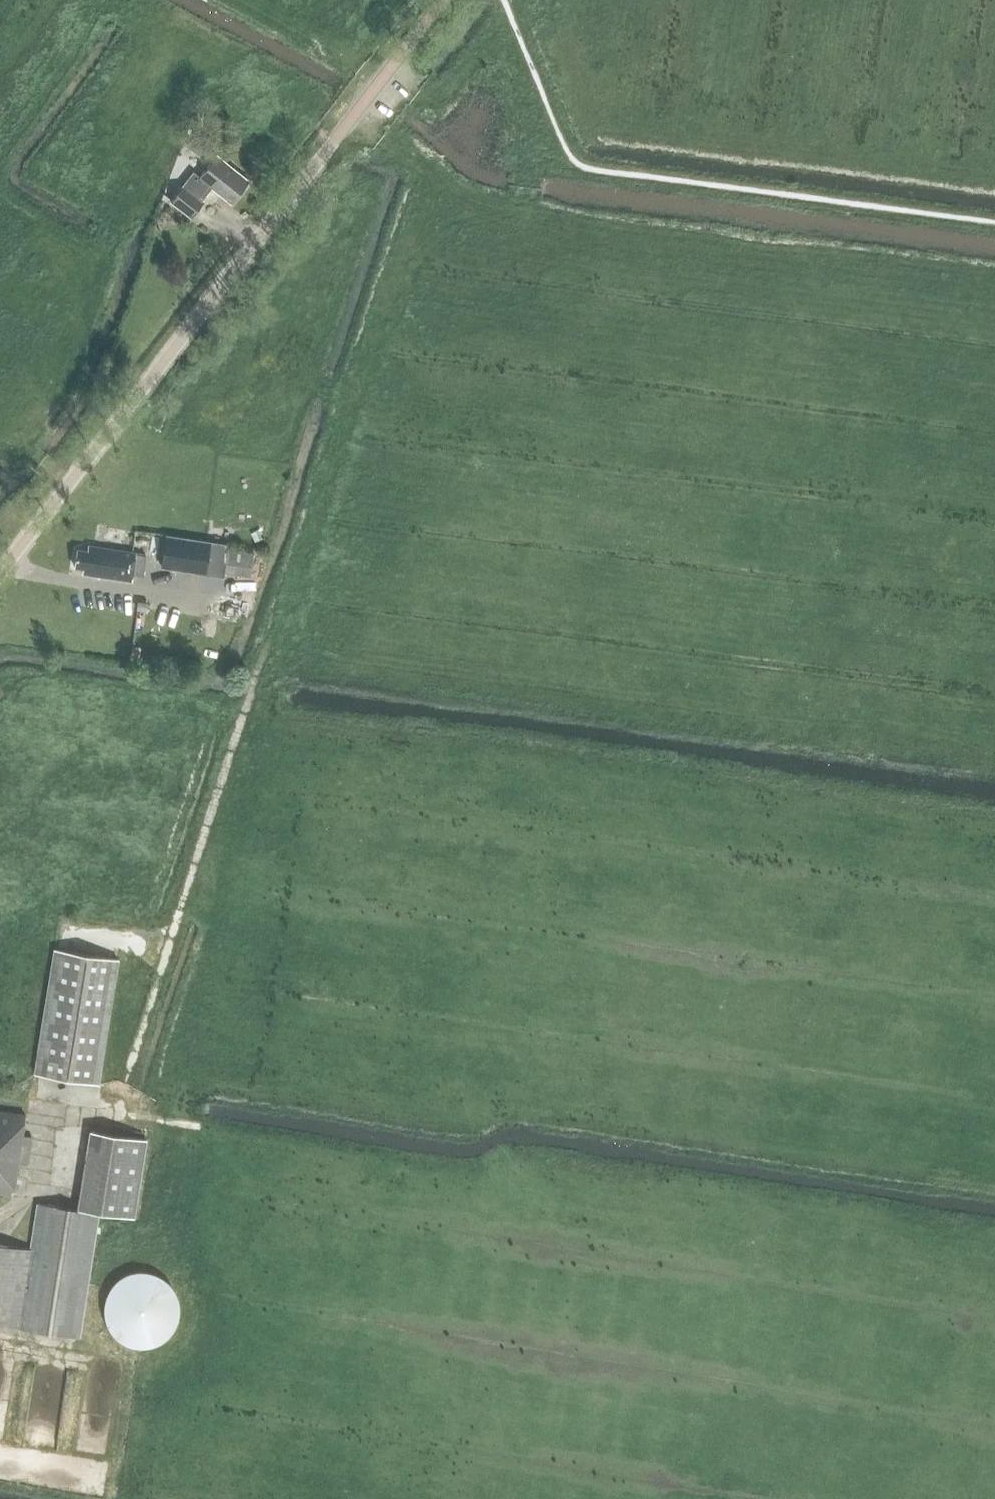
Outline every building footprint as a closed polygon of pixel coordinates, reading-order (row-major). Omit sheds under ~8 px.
[(203,202),(201,200),(211,188),(230,203),(248,181),(216,156),(199,177),(193,172),(170,201),(191,217),(203,202)] [(160,568),(205,574),(210,540),(165,534),(160,568)] [(132,580),(133,571),(141,572),(143,558),(135,557),(136,553),(88,546),(87,551),(77,550),(74,567),(83,568),(82,573),(132,580)] [(253,552),(227,549),(224,573),(250,576),(253,552)] [(146,603),(137,602),(136,609),(145,610),(146,603)] [(98,1083),(117,959),(54,949),(34,1073),(98,1083)] [(13,1196),(18,1164),(27,1165),(31,1137),(22,1135),(25,1114),(0,1111),(0,1194),(13,1196)] [(37,1203),(30,1249),(0,1244),(0,1325),(18,1328),(80,1337),(99,1213),(134,1218),(146,1139),(90,1130),(78,1209),(37,1203)] [(142,1272),(137,1271),(135,1272),(132,1272),(127,1273),(122,1275),(116,1278),(111,1282),(108,1285),(104,1290),(101,1295),(99,1303),(99,1308),(99,1314),(100,1319),(102,1326),(105,1331),(111,1339),(117,1343),(121,1346),(127,1348),(132,1349),(139,1349),(145,1349),(152,1347),(156,1345),(160,1342),(164,1339),(167,1335),(170,1331),(173,1326),(175,1321),(176,1316),(176,1308),(176,1301),(174,1296),(171,1291),(168,1286),(164,1281),(158,1277),(153,1274),(147,1272),(142,1272)]
